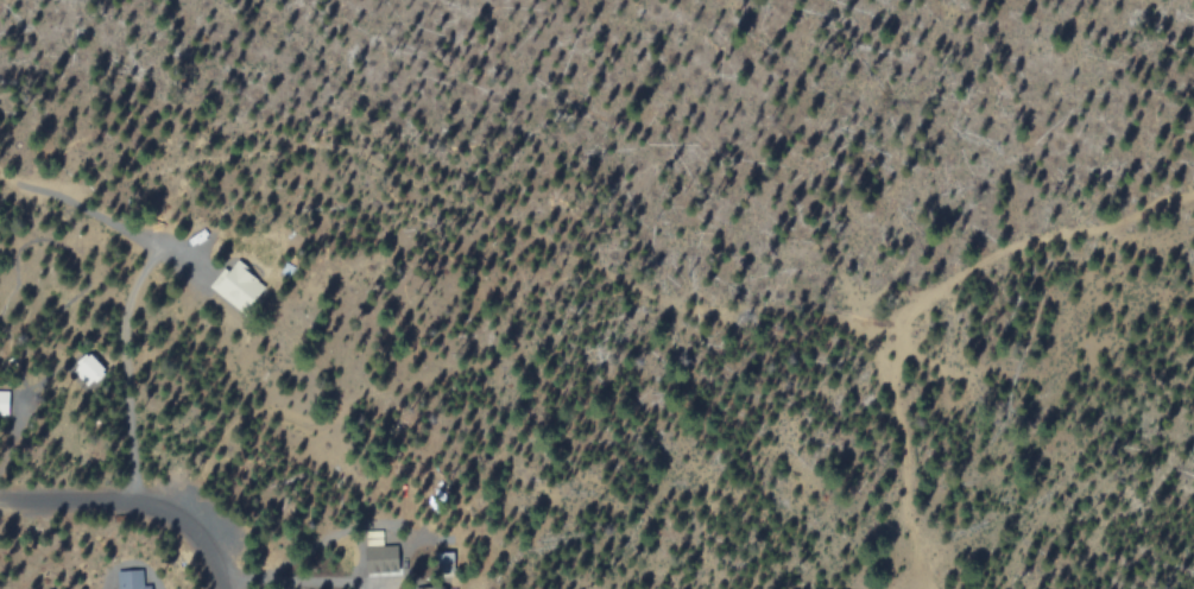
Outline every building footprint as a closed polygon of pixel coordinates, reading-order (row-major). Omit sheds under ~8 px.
[(229,272),(224,268),(210,289),(248,314),(268,283),(236,262),(229,272)] [(89,388),(107,371),(90,352),(72,369),(89,388)] [(8,415),(9,390),(0,390),(0,414),(8,415)] [(368,573),(400,572),(399,546),(367,547),(368,573)] [(152,585),(145,586),(143,570),(118,571),(119,588),(153,588),(152,585)]
